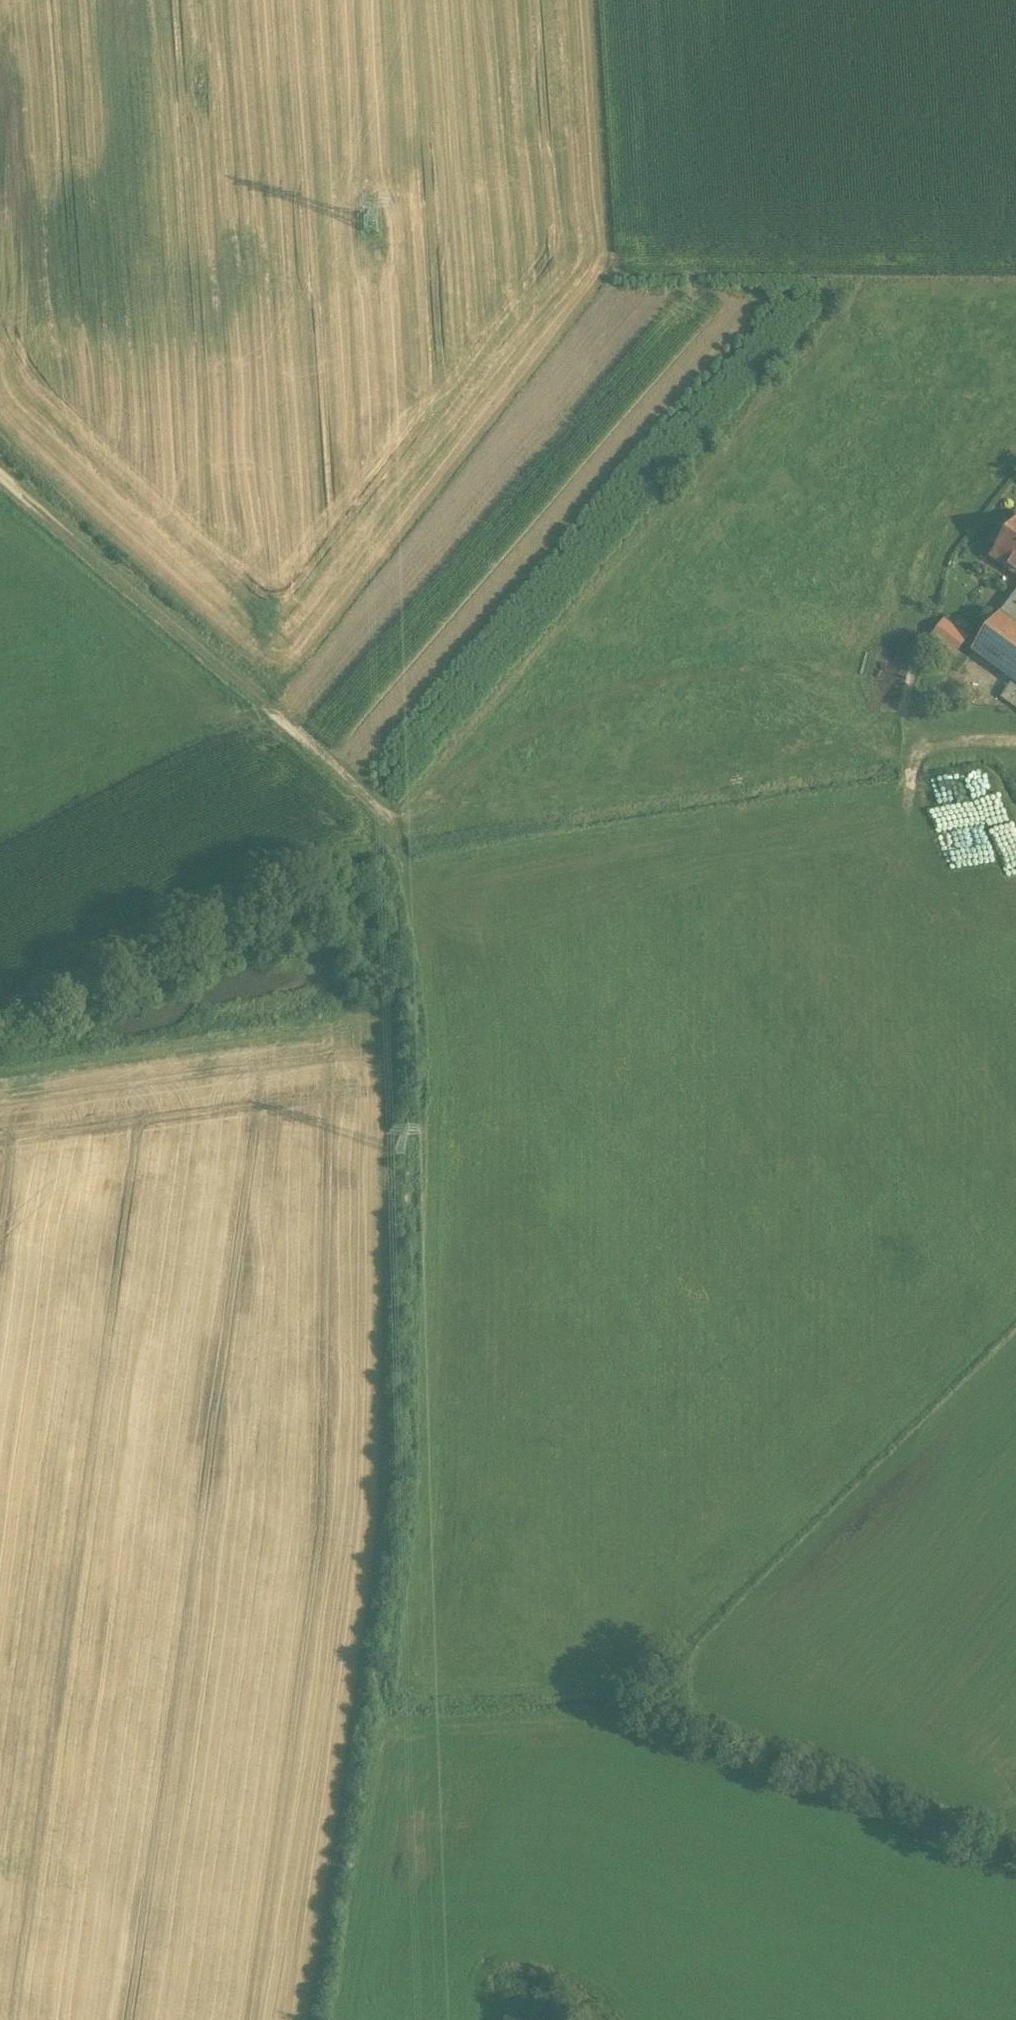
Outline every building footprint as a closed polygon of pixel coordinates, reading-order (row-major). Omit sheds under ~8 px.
[(993,558),(1015,576),(1015,526),(993,558)] [(973,649),(1013,680),(1002,696),(1015,707),(1015,593),(973,649)] [(966,640),(946,623),(933,638),(954,655),(966,640)]
